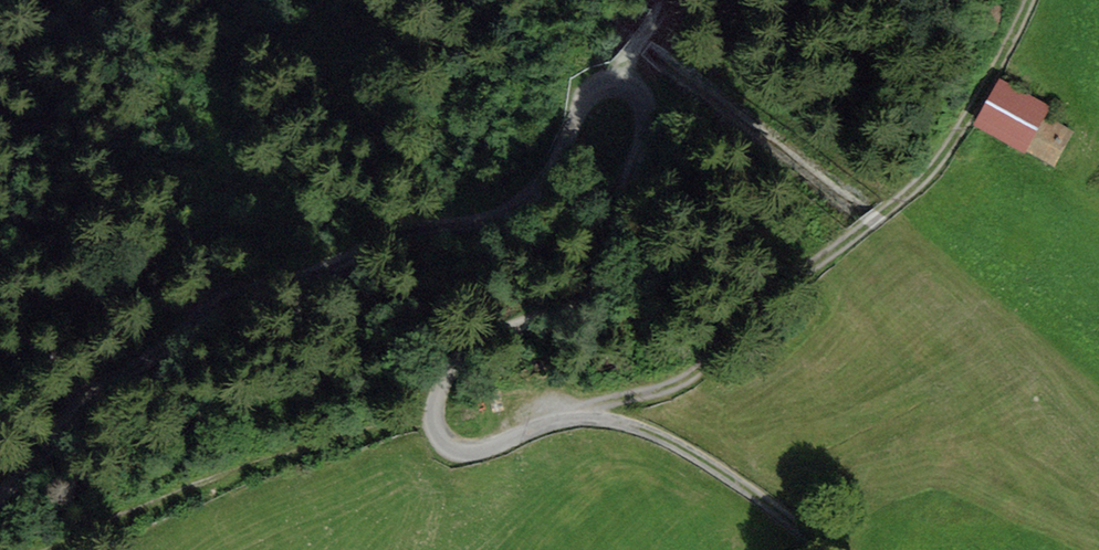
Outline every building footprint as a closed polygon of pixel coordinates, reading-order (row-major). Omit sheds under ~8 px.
[(1051,106),(1000,79),(974,125),(1054,168),(1073,130),(1045,116),(1051,106)]
